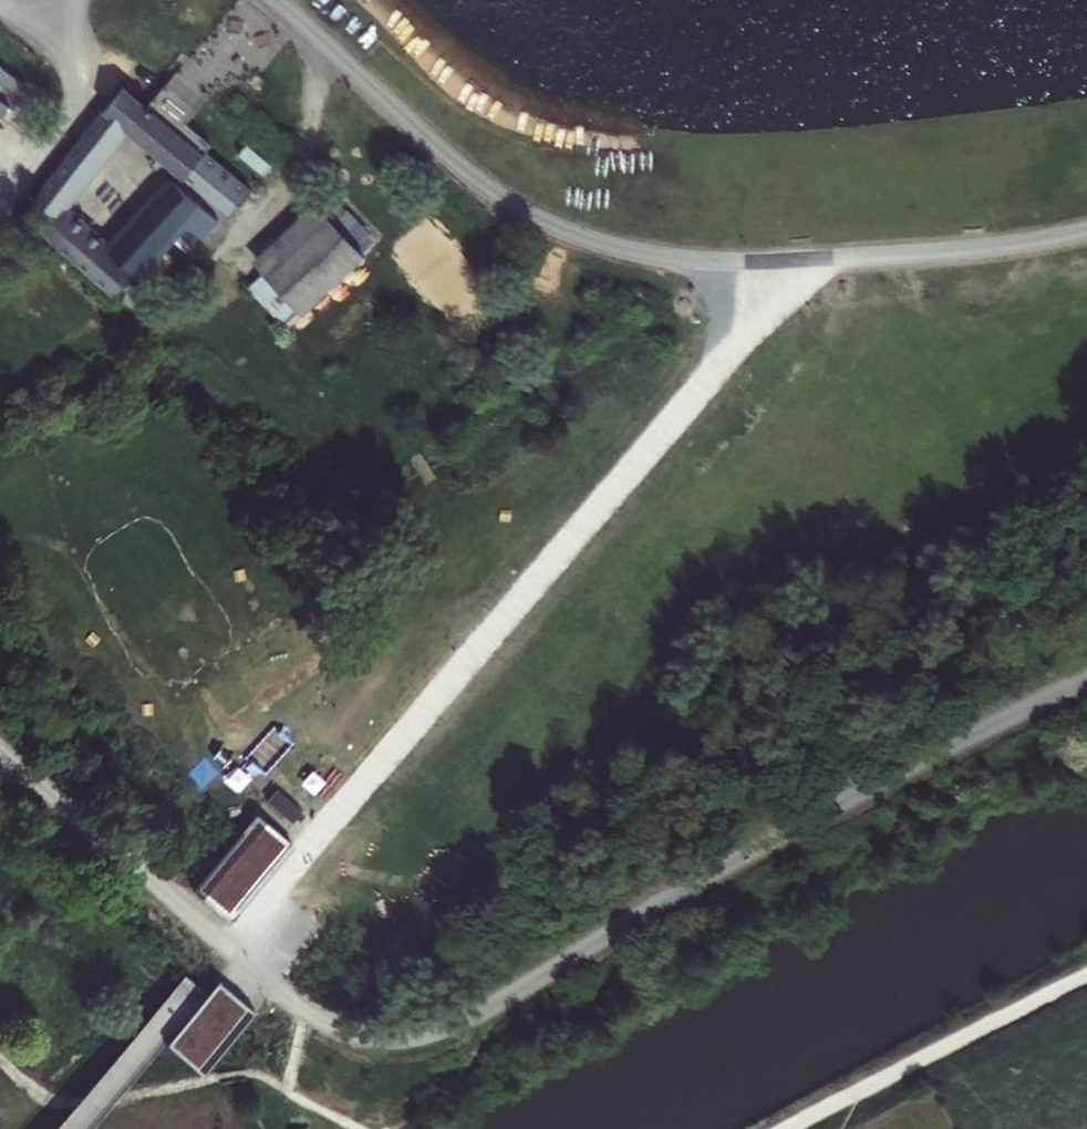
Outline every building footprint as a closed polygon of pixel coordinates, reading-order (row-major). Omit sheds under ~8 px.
[(167,91),(142,70),(98,125),(119,143),(132,128),(235,217),(255,192),(210,151),(214,146),(189,125),(201,111),(173,85),(167,91)] [(119,143),(98,125),(85,140),(107,158),(119,143)] [(67,206),(107,158),(85,140),(26,215),(101,281),(120,297),(172,243),(188,225),(204,240),(221,221),(178,182),(115,249),(67,206)] [(317,205),(253,263),(263,274),(248,287),(282,325),(298,311),(302,315),(365,258),(361,254),(375,241),(339,201),(325,213),(317,205)] [(258,815),(197,883),(226,910),(287,841),(258,815)] [(231,993),(216,980),(193,1007),(167,1038),(201,1067),(250,1008),(231,993)]
